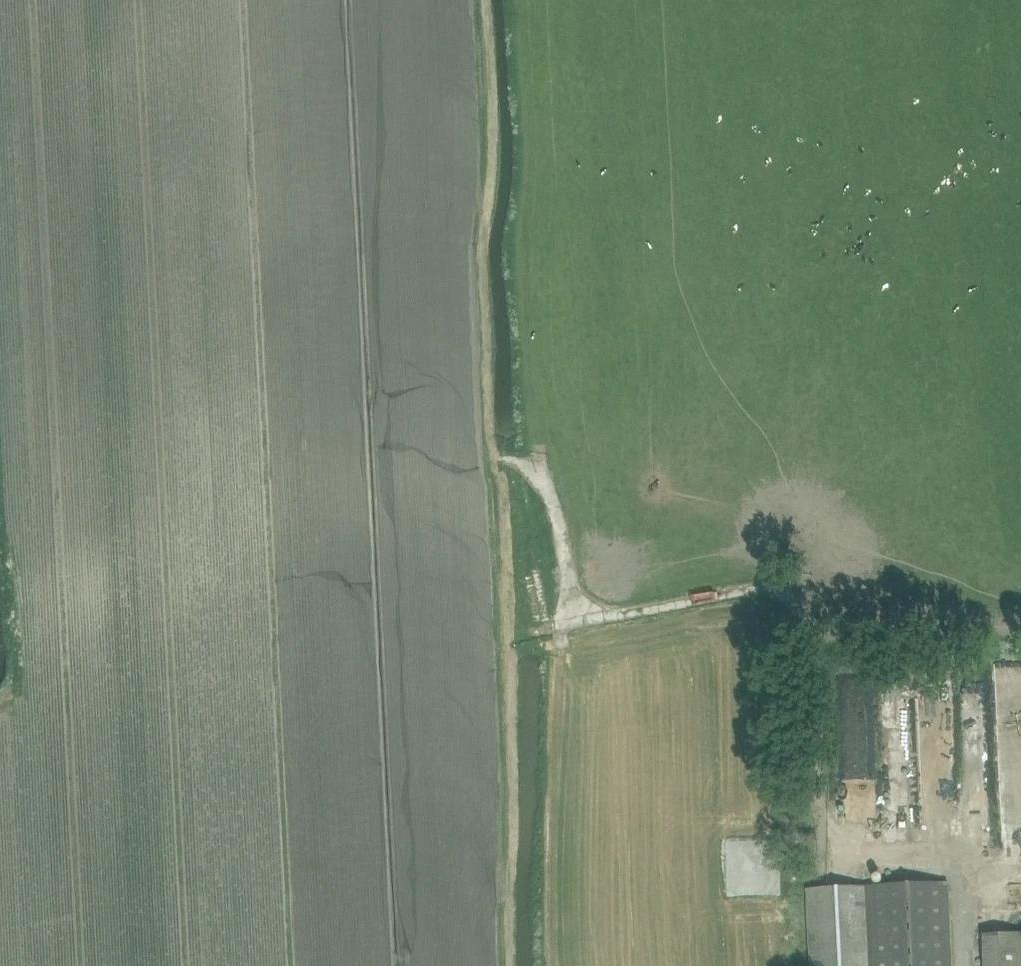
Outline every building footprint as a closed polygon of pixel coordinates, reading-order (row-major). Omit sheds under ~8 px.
[(833,704),(850,707),(852,695),(835,692),(833,704)] [(1003,692),(1004,718),(1020,717),(1020,692),(1003,692)] [(1005,755),(1019,755),(1020,736),(1006,735),(1005,755)] [(807,889),(811,965),(951,965),(948,883),(807,889)] [(983,935),(984,965),(1020,965),(1020,933),(983,935)]
